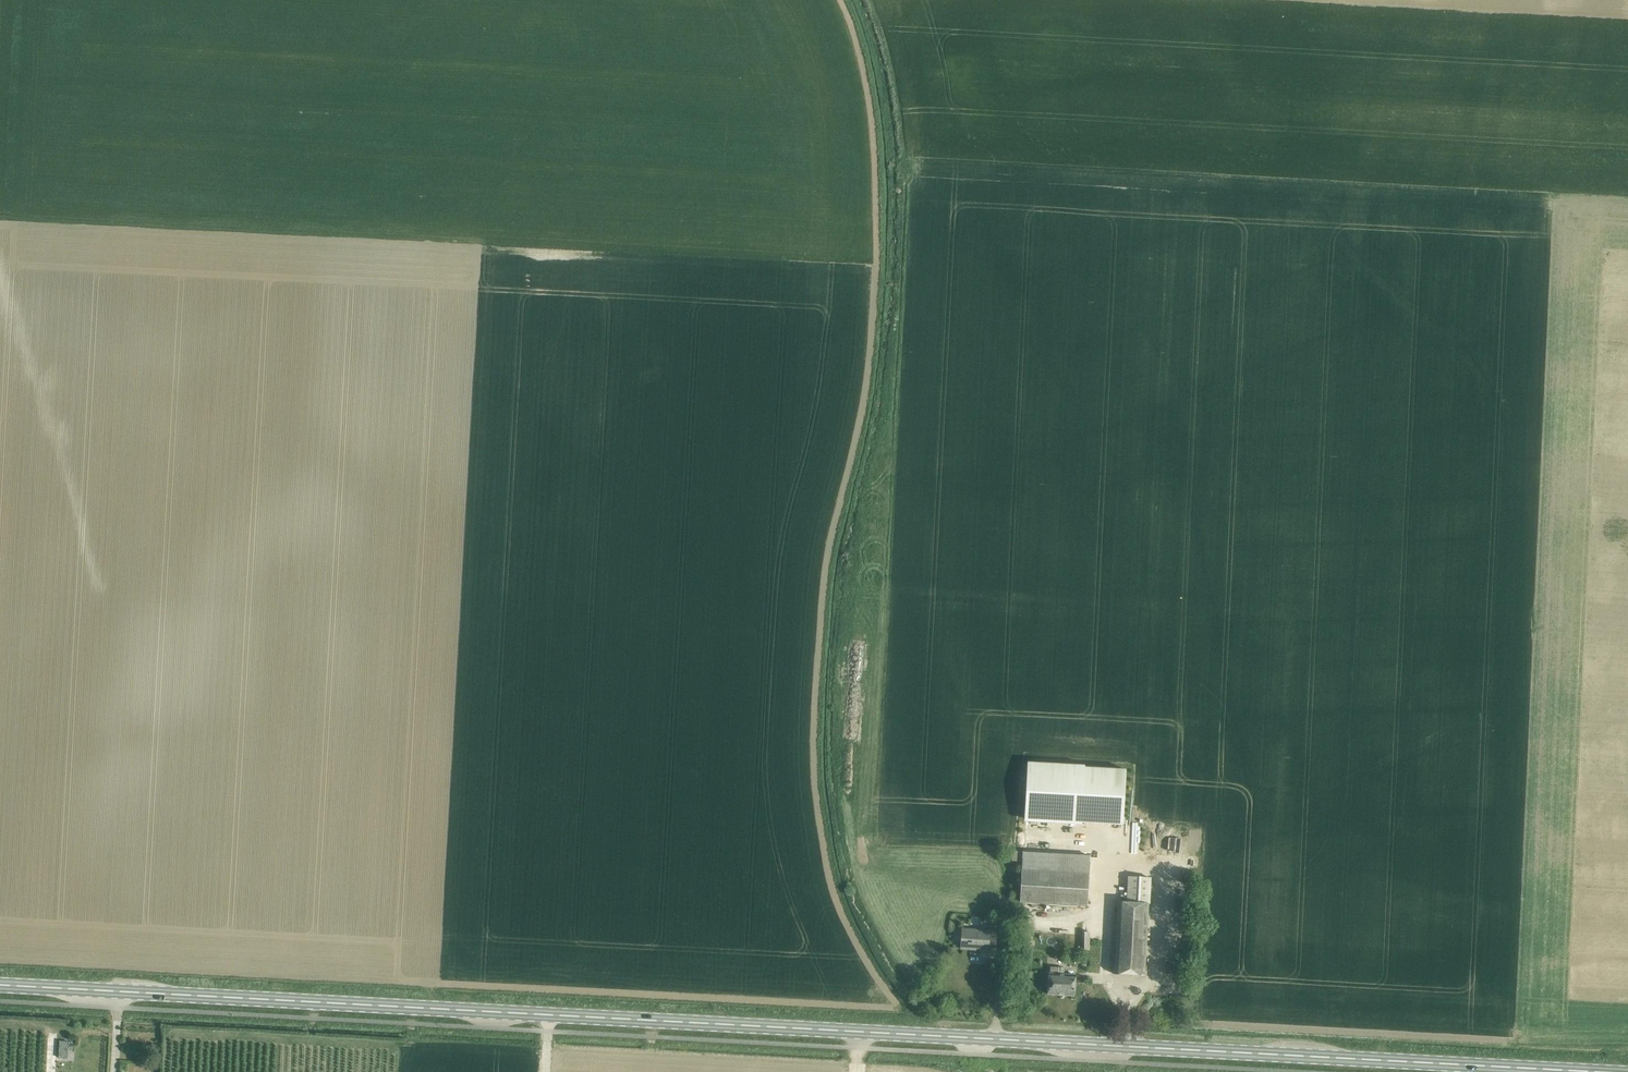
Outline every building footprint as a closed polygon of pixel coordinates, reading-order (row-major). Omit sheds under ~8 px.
[(1026,820),(1123,826),(1126,771),(1030,765),(1026,820)] [(1022,852),(1011,851),(1011,862),(1021,862),(1022,852)] [(1022,903),(1087,906),(1090,856),(1024,853),(1022,903)] [(1130,877),(1128,903),(1118,902),(1114,974),(1144,976),(1150,878),(1130,877)] [(996,946),(998,926),(989,926),(989,931),(962,929),(961,949),(971,950),(971,948),(988,949),(989,946),(996,946)] [(1050,974),(1048,994),(1074,996),(1075,976),(1063,975),(1064,968),(1050,967),(1050,974)]
